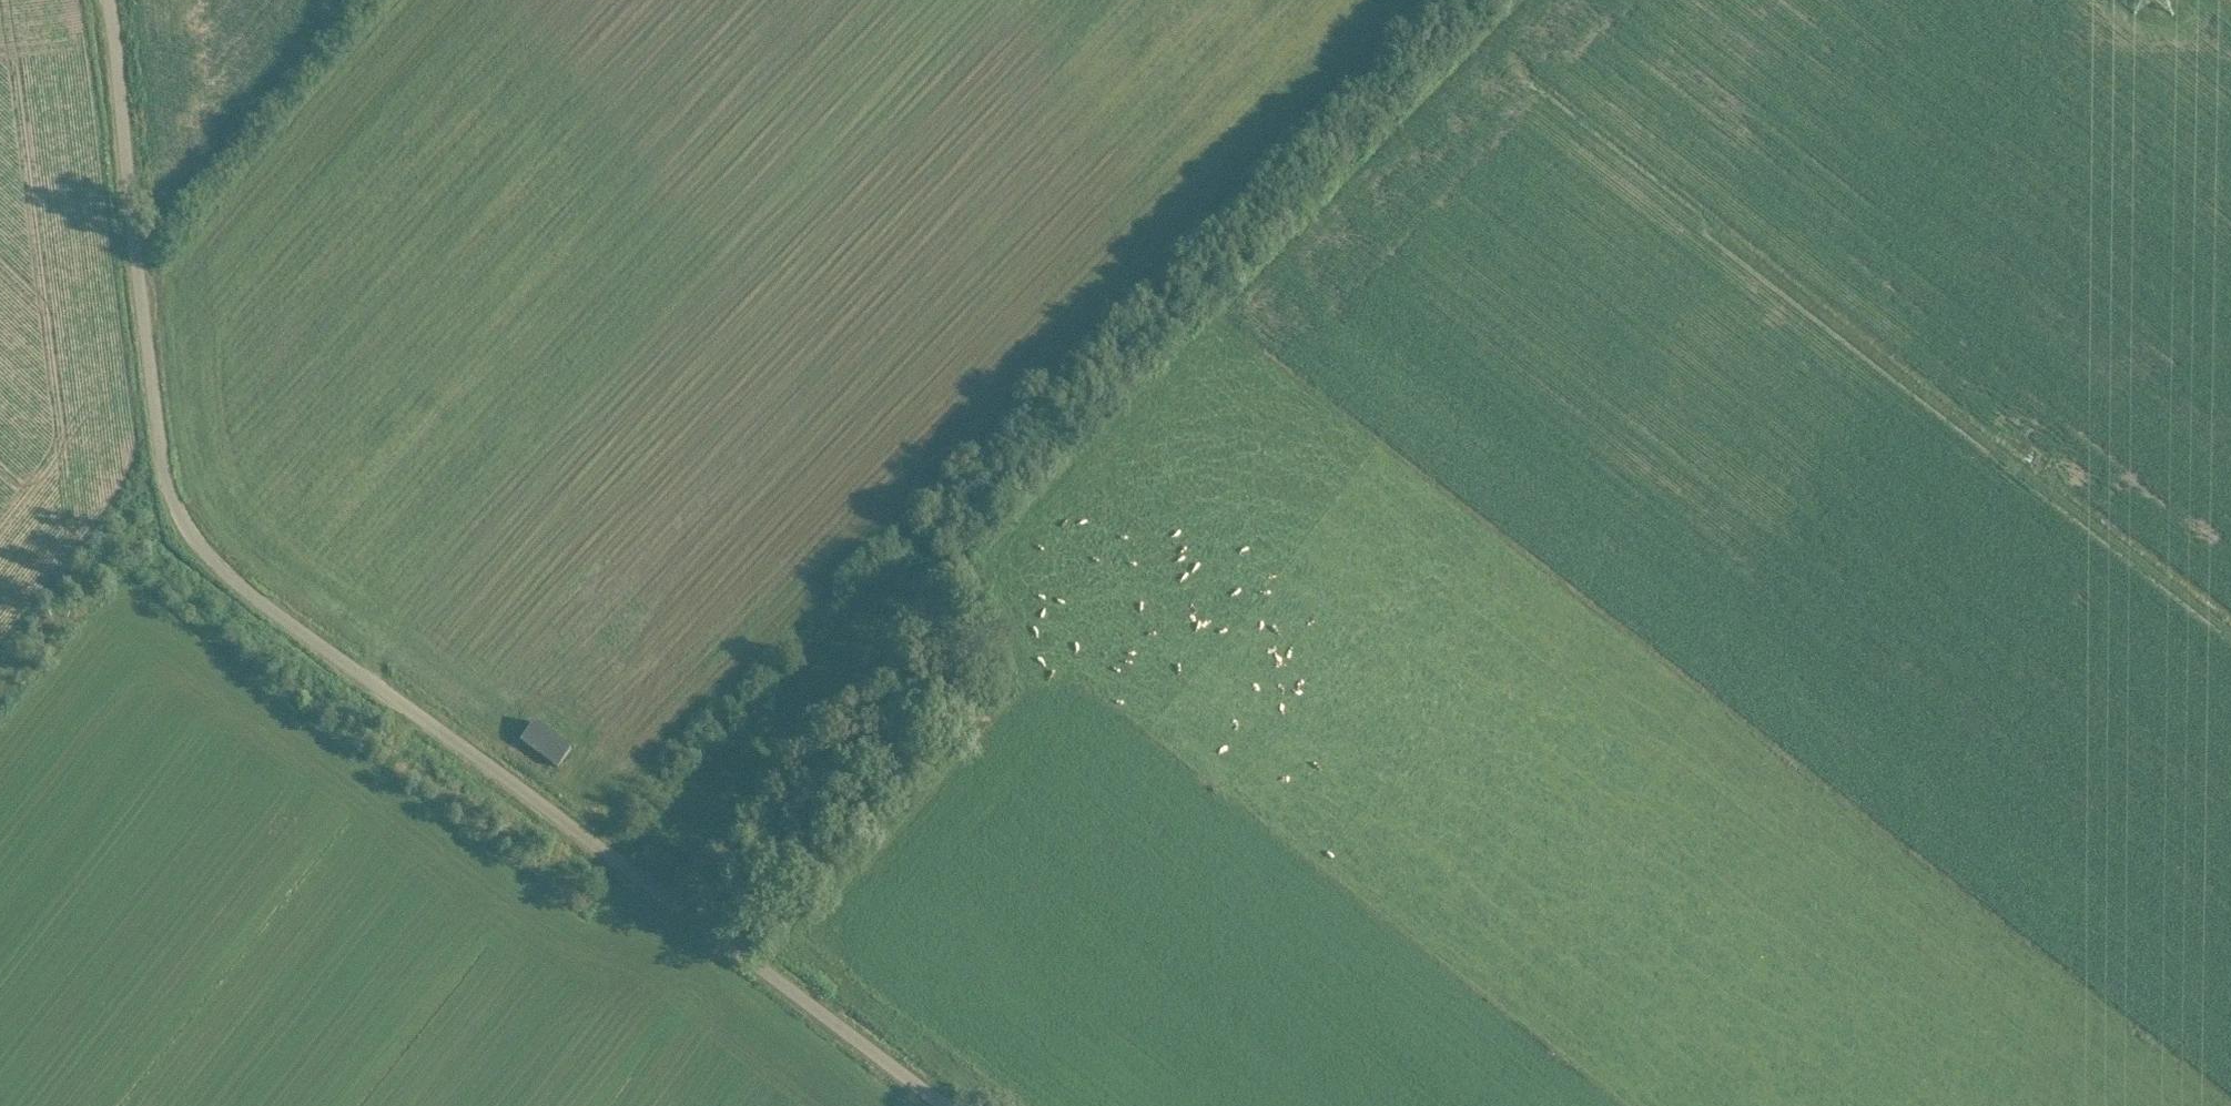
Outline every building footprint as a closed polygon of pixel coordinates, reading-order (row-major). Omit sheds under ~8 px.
[(536,723),(522,741),(558,768),(572,749),(536,723)]
